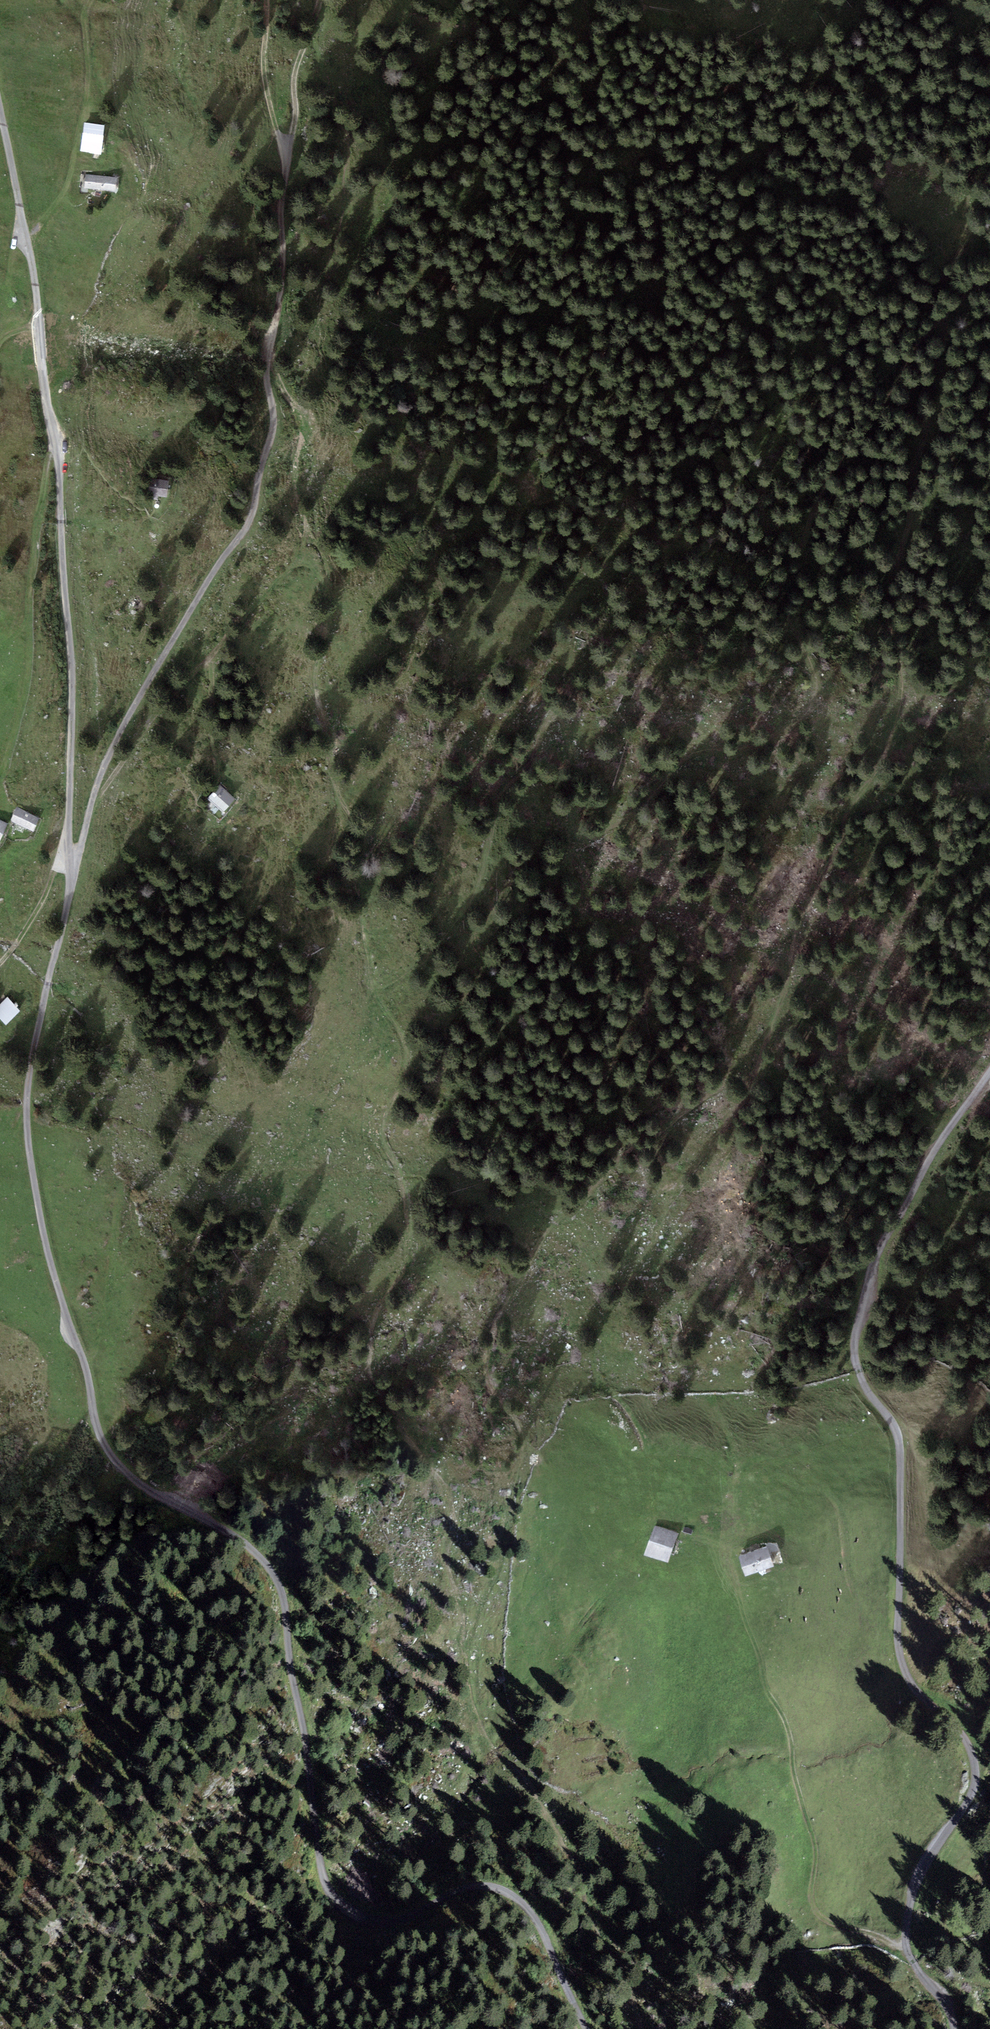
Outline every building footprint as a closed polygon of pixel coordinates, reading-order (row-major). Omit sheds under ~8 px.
[(106,127),(86,124),(82,151),(103,153),(106,127)] [(118,178),(88,176),(87,189),(118,191),(118,178)] [(171,481),(152,479),(150,500),(160,501),(160,497),(169,498),(171,481)] [(222,788),(209,800),(224,815),(237,802),(222,788)] [(41,818),(18,809),(13,822),(35,832),(41,818)] [(0,820),(0,843),(8,824),(0,820)] [(0,1007),(0,1016),(7,1024),(22,1010),(10,998),(0,1007)] [(656,1527),(647,1553),(673,1563),(683,1536),(656,1527)] [(770,1549),(744,1557),(749,1574),(776,1565),(770,1549)]
